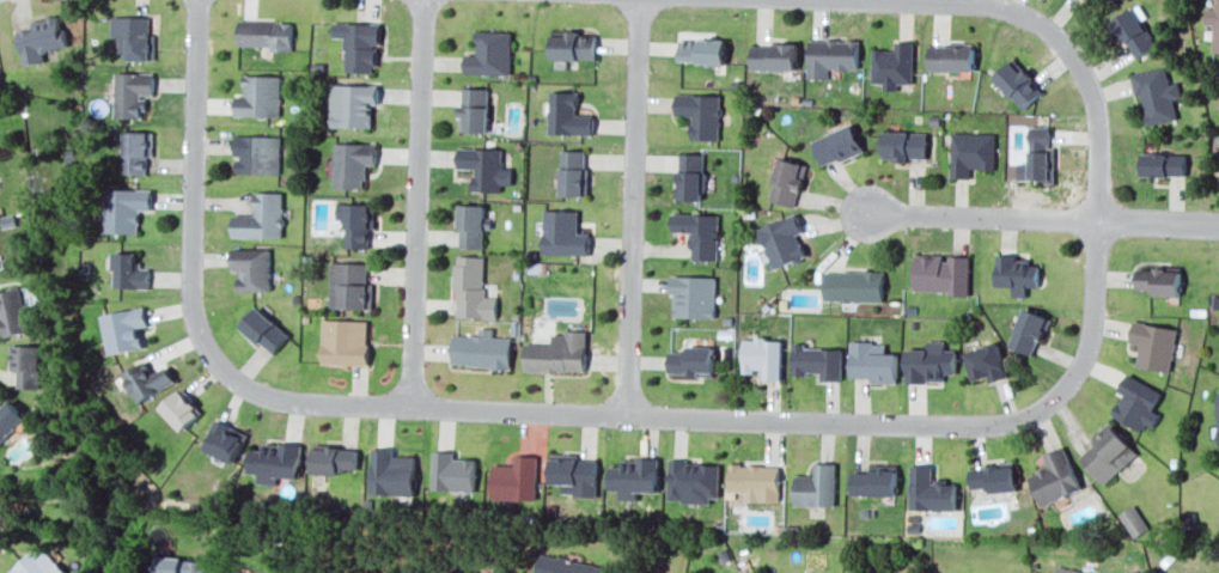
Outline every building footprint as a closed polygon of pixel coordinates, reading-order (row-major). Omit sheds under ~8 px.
[(1218,52),(1218,0),(1215,0),(1215,8),(1205,7),(1205,24),(1213,24),(1212,52),(1218,52)] [(1143,18),(1146,17),(1141,6),(1113,17),(1131,59),(1156,49),(1143,18)] [(128,37),(128,60),(154,60),(155,36),(149,36),(150,16),(113,15),(112,37),(128,37)] [(19,30),(23,64),(44,62),(42,49),(65,45),(62,16),(33,20),(34,29),(19,30)] [(292,48),(293,21),(239,20),(238,47),(292,48)] [(381,23),(333,22),(333,37),(345,38),(344,72),(375,72),(376,45),(380,45),(381,23)] [(511,74),(511,31),(476,30),(476,54),(465,54),(464,73),(511,74)] [(552,58),(595,59),(596,32),(552,31),(552,58)] [(681,37),(680,61),(725,63),(726,39),(681,37)] [(808,39),(808,78),(829,78),(829,70),(858,70),(859,40),(808,39)] [(913,83),(914,41),(894,41),(894,49),(872,48),(871,82),(883,83),(883,90),(898,90),(898,83),(913,83)] [(751,69),(796,70),(797,44),(752,42),(751,69)] [(973,71),(974,45),(929,44),(928,70),(973,71)] [(993,79),(1025,108),(1044,88),(1011,59),(993,79)] [(1131,73),(1134,95),(1142,94),(1147,124),(1178,119),(1172,84),(1169,84),(1166,67),(1131,73)] [(115,118),(144,118),(145,96),(154,96),(154,72),(116,72),(115,118)] [(281,75),(244,74),(243,95),(236,94),(235,116),(280,116),(281,75)] [(371,127),(372,103),(378,103),(379,84),(331,84),(330,127),(371,127)] [(488,88),(462,87),(461,131),(488,132),(488,88)] [(549,133),(593,134),(593,114),(577,114),(578,91),(550,91),(549,133)] [(720,94),(676,94),(675,116),(691,116),(691,139),(719,140),(720,94)] [(822,166),(864,151),(854,124),(812,139),(822,166)] [(1030,126),(1029,162),(1018,162),(1017,180),(1054,181),(1054,148),(1049,148),(1050,127),(1030,126)] [(124,173),(146,174),(146,157),(153,157),(153,131),(125,131),(124,173)] [(882,160),(910,161),(910,158),(926,158),(927,132),(883,131),(882,160)] [(995,169),(995,133),(952,132),(951,178),(970,179),(970,169),(995,169)] [(281,136),(236,134),(235,173),(280,174),(281,136)] [(377,143),(334,142),(333,188),(365,188),(365,164),(376,165),(377,143)] [(457,168),(474,168),(473,191),(501,191),(502,148),(458,147),(457,168)] [(560,195),(586,195),(586,149),(561,149),(560,195)] [(703,201),(704,153),(678,152),(678,200),(703,201)] [(1186,153),(1143,152),(1142,175),(1186,176),(1186,153)] [(796,207),(806,164),(779,157),(769,201),(796,207)] [(152,189),(106,189),(106,232),(139,232),(139,209),(152,209),(152,189)] [(233,236),(282,237),(283,192),(255,191),(254,215),(233,215),(233,236)] [(368,248),(369,229),(374,229),(375,204),(346,204),(345,247),(368,248)] [(483,248),(484,228),(491,228),(491,218),(484,217),(485,205),(460,204),(459,247),(483,248)] [(578,210),(544,210),(543,254),(589,255),(589,233),(578,232),(578,210)] [(718,260),(719,214),(673,213),(673,232),(690,232),(690,260),(718,260)] [(758,228),(773,268),(806,255),(798,234),(803,232),(796,213),(758,228)] [(239,291),(271,291),(270,248),(232,248),(232,269),(238,269),(239,291)] [(114,288),(149,288),(149,268),(139,268),(139,252),(114,252),(114,288)] [(914,292),(969,293),(969,255),(946,255),(915,254),(914,292)] [(484,256),(456,255),(455,317),(496,318),(497,297),(484,296),(484,256)] [(1039,262),(1016,262),(1016,255),(997,255),(996,286),(1012,286),(1012,296),(1026,297),(1027,287),(1038,287),(1039,262)] [(330,308),(372,309),(373,284),(366,283),(367,263),(331,262),(330,308)] [(1180,268),(1136,267),(1136,293),(1180,294),(1180,268)] [(883,302),(884,271),(824,270),(824,301),(883,302)] [(715,318),(716,276),(673,275),(672,317),(715,318)] [(1,336),(26,333),(21,289),(0,292),(0,332),(1,336)] [(140,327),(148,325),(145,306),(104,314),(111,354),(144,348),(140,327)] [(273,355),(290,335),(257,306),(240,326),(273,355)] [(1050,318),(1025,307),(1008,345),(1033,356),(1050,318)] [(322,364),(368,365),(369,321),(323,319),(322,364)] [(1177,327),(1133,322),(1130,343),(1139,344),(1137,367),(1172,371),(1177,327)] [(586,371),(587,332),(553,332),(552,343),(525,343),(525,370),(586,371)] [(511,368),(512,336),(453,335),(452,366),(511,368)] [(782,339),(744,338),(744,371),(763,372),(763,379),(781,380),(782,339)] [(906,349),(905,381),(944,382),(944,373),(955,373),(956,349),(944,349),(944,340),(928,340),(928,349),(906,349)] [(850,380),(897,381),(898,353),(885,352),(885,342),(851,341),(850,380)] [(967,349),(972,379),(989,376),(990,381),(1006,378),(1000,343),(967,349)] [(9,370),(17,371),(16,389),(40,389),(41,345),(9,344),(9,370)] [(841,380),(842,347),(794,346),(793,375),(808,376),(809,372),(821,372),(821,380),(841,380)] [(669,374),(713,375),(714,348),(670,347),(669,374)] [(138,402),(176,381),(168,366),(152,375),(145,360),(122,373),(138,402)] [(1154,411),(1163,391),(1126,374),(1118,391),(1122,393),(1112,415),(1151,432),(1160,414),(1154,411)] [(183,431),(203,412),(181,388),(161,407),(183,431)] [(27,418),(10,400),(0,410),(0,444),(27,418)] [(248,434),(218,419),(203,449),(233,464),(248,434)] [(1138,453),(1109,421),(1090,439),(1094,444),(1080,457),(1104,484),(1138,453)] [(299,478),(302,447),(263,443),(263,450),(251,448),(248,472),(260,473),(259,483),(277,484),(278,476),(299,478)] [(1028,475),(1043,506),(1083,487),(1063,446),(1044,455),(1049,466),(1028,475)] [(313,471),(356,473),(357,448),(313,447),(313,471)] [(415,456),(394,456),(393,448),(372,448),(372,495),(416,494),(415,456)] [(454,458),(454,451),(433,451),(432,489),(475,491),(476,459),(454,458)] [(550,484),(561,484),(561,495),(596,495),(597,459),(579,459),(579,454),(550,453),(550,484)] [(535,500),(537,456),(515,455),(515,465),(492,464),(491,498),(535,500)] [(609,466),(609,490),(620,490),(619,499),(637,499),(638,491),(658,492),(659,459),(622,458),(621,466),(609,466)] [(668,501),(710,503),(711,497),(719,497),(720,462),(669,461),(668,501)] [(793,505),(835,506),(836,463),(815,462),(814,475),(794,474),(793,505)] [(780,466),(730,464),(729,491),(745,491),(745,501),(779,502),(780,466)] [(897,464),(871,464),(871,472),(851,471),(851,495),(896,496),(897,464)] [(970,465),(971,492),(1015,491),(1015,464),(970,465)] [(956,482),(932,481),(932,465),(910,465),(909,509),(956,510),(956,482)] [(1134,538),(1149,528),(1134,505),(1119,514),(1134,538)] [(65,572),(38,544),(7,572),(64,572),(65,572)] [(605,565),(539,554),(536,572),(603,572),(605,565)] [(205,559),(158,557),(157,572),(204,572),(205,559)]
